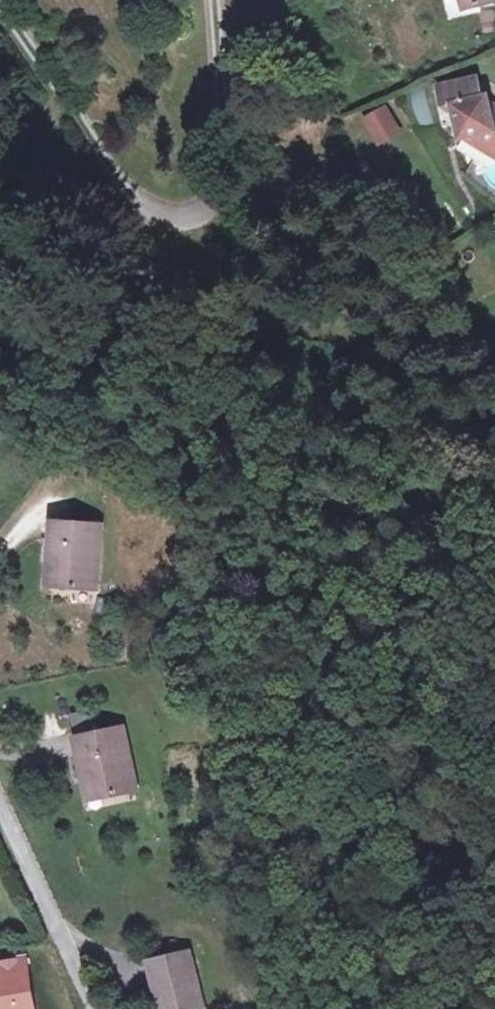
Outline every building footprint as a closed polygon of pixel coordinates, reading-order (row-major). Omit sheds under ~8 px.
[(469,13),(494,7),(494,0),(465,0),(469,13)] [(494,111),(492,104),(488,104),(484,85),(445,91),(448,110),(460,114),(468,143),(478,142),(482,152),(494,161),(494,111)] [(362,116),(378,146),(403,133),(387,103),(362,116)] [(49,517),(44,554),(57,556),(54,581),(89,586),(97,523),(49,517)] [(57,556),(44,554),(41,580),(54,581),(57,556)] [(73,733),(80,772),(92,771),(97,797),(132,791),(122,726),(73,733)] [(92,771),(80,772),(84,799),(97,797),(92,771)] [(156,993),(166,992),(171,1008),(204,1008),(192,952),(151,962),(156,993)] [(33,960),(0,966),(0,1008),(42,1008),(33,960)] [(156,993),(159,1008),(171,1008),(166,992),(156,993)]
